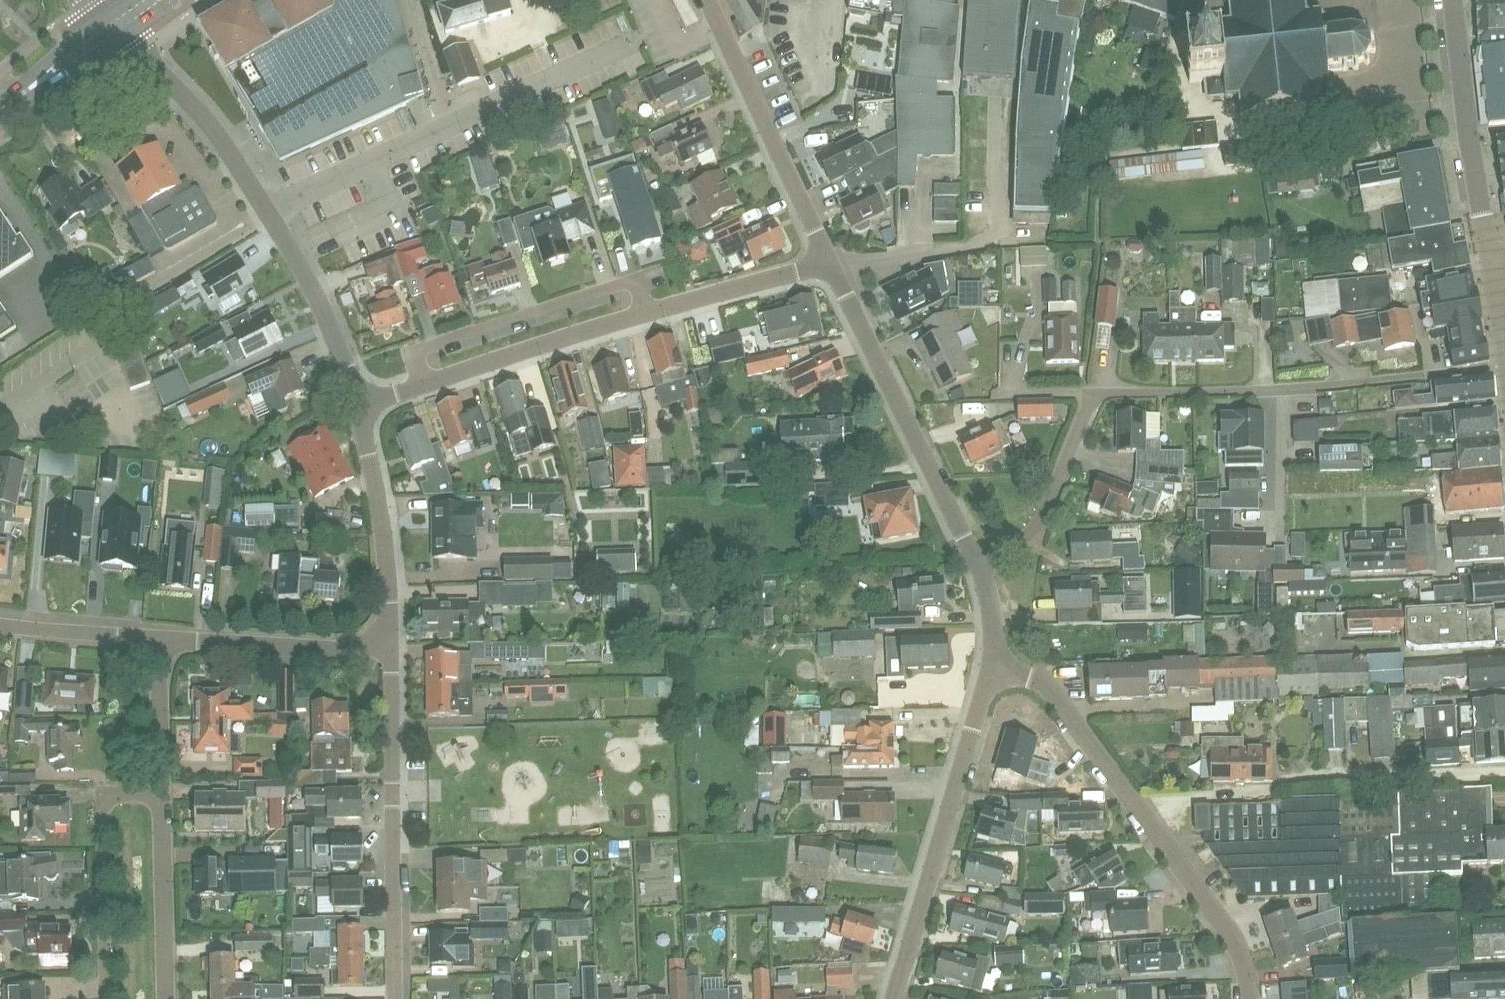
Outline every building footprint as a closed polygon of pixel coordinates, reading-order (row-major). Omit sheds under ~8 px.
[(201,25),(280,163),(406,105),(404,102),(415,98),(423,96),(419,79),(398,0),(244,0),(201,25)] [(510,15),(506,0),(465,0),(438,8),(446,34),(510,15)] [(766,0),(725,0),(738,21),(733,24),(739,40),(763,26),(764,20),(766,0)] [(764,20),(774,22),(777,0),(766,0),(764,20)] [(845,15),(845,17),(863,20),(869,12),(893,17),(892,0),(847,0),(845,15)] [(893,17),(903,18),(897,79),(895,79),(897,149),(897,164),(897,179),(897,189),(915,189),(916,157),(922,158),(924,161),(929,161),(931,158),(955,158),(955,101),(936,100),(936,83),(953,84),(960,8),(950,6),(951,0),(892,0),(893,17)] [(965,22),(961,75),(1015,78),(1021,0),(967,0),(965,22)] [(1080,26),(1086,0),(1033,0),(1033,4),(1028,3),(1020,65),(1015,142),(1013,214),(1051,215),(1068,105),(1080,25),(1080,26)] [(1174,22),(1176,23),(1177,21),(1176,21),(1183,0),(1113,0),(1174,22)] [(1320,109),(1315,110),(1313,91),(1315,91),(1315,89),(1326,88),(1326,93),(1329,93),(1328,88),(1333,87),(1333,84),(1328,85),(1327,73),(1329,73),(1329,72),(1344,71),(1347,71),(1347,70),(1355,70),(1358,70),(1357,65),(1359,64),(1361,63),(1364,61),(1367,65),(1369,64),(1370,62),(1366,59),(1368,57),(1369,54),(1370,52),(1375,53),(1375,50),(1370,49),(1370,48),(1370,44),(1369,42),(1374,39),(1372,37),(1368,39),(1366,36),(1364,34),(1363,33),(1365,29),(1363,27),(1360,31),(1359,31),(1356,30),(1353,30),(1353,25),(1350,25),(1350,30),(1342,30),(1341,26),(1338,26),(1338,27),(1323,28),(1321,28),(1320,17),(1325,16),(1325,14),(1320,14),(1319,10),(1317,10),(1317,15),(1307,16),(1307,14),(1305,14),(1303,0),(1233,0),(1225,1),(1225,4),(1230,3),(1232,21),(1230,22),(1230,24),(1220,25),(1219,20),(1217,20),(1217,25),(1199,27),(1201,46),(1185,47),(1189,83),(1205,81),(1207,99),(1225,97),(1226,103),(1228,103),(1228,98),(1240,96),(1240,98),(1243,98),(1245,116),(1240,117),(1240,120),(1303,113),(1321,112),(1320,109)] [(1481,46),(1481,45),(1504,44),(1504,2),(1479,4),(1479,3),(1477,3),(1478,46),(1481,46)] [(1091,54),(1097,26),(1085,23),(1079,52),(1091,54)] [(481,79),(468,45),(444,54),(457,88),(481,79)] [(1504,125),(1504,47),(1480,49),(1481,50),(1489,127),(1504,125)] [(678,102),(682,110),(711,96),(698,68),(670,82),(665,73),(641,85),(650,104),(660,99),(665,109),(678,102)] [(855,91),(891,98),(893,84),(858,77),(855,91)] [(625,99),(620,89),(608,95),(613,105),(625,99)] [(594,105),(599,122),(613,117),(608,100),(594,105)] [(1180,123),(1184,147),(1220,142),(1217,118),(1180,123)] [(680,164),(712,149),(700,125),(655,147),(661,159),(675,152),(680,164)] [(652,147),(647,138),(632,145),(636,154),(652,147)] [(897,164),(897,149),(877,158),(873,148),(869,144),(864,143),(859,143),(857,139),(819,157),(831,182),(861,168),(866,179),(897,164)] [(1496,143),(1504,197),(1504,141),(1496,143)] [(137,154),(120,170),(141,208),(147,204),(152,213),(151,214),(150,215),(149,216),(149,217),(148,218),(148,219),(148,220),(149,222),(164,249),(165,250),(166,250),(168,251),(169,251),(171,251),(214,227),(215,226),(215,225),(216,224),(217,224),(217,222),(217,221),(217,220),(217,219),(216,218),(201,191),(200,191),(200,190),(199,190),(197,189),(196,189),(194,189),(193,189),(192,190),(187,181),(178,186),(158,143),(137,154)] [(1223,149),(1225,167),(1259,163),(1258,152),(1257,145),(1223,149)] [(471,158),(476,174),(492,169),(487,153),(471,158)] [(1395,161),(1355,168),(1363,210),(1381,207),(1388,243),(1414,238),(1413,232),(1450,228),(1437,153),(1395,161)] [(624,223),(633,249),(660,241),(651,215),(639,179),(637,180),(631,161),(586,175),(592,196),(610,190),(614,200),(617,199),(625,223),(624,223)] [(897,164),(866,179),(871,189),(879,185),(880,187),(897,179),(897,164)] [(1320,190),(1317,165),(1267,171),(1268,185),(1297,182),(1298,192),(1320,190)] [(689,209),(698,229),(712,223),(709,218),(735,206),(734,203),(736,202),(727,183),(725,184),(720,174),(691,187),(700,204),(689,209)] [(67,177),(43,192),(55,211),(50,214),(60,229),(85,213),(89,218),(111,204),(97,183),(79,195),(67,177)] [(347,195),(362,193),(361,182),(346,184),(347,195)] [(934,197),(959,197),(959,185),(934,185),(934,197)] [(871,189),(841,204),(847,215),(844,216),(848,225),(851,224),(852,227),(853,227),(855,231),(860,233),(868,229),(869,224),(867,220),(883,213),(882,212),(890,208),(879,187),(872,190),(871,189)] [(678,205),(673,193),(659,200),(664,211),(678,205)] [(440,199),(424,203),(428,216),(443,212),(440,199)] [(955,200),(933,200),(933,222),(959,223),(959,211),(955,210),(955,200)] [(594,233),(584,204),(556,213),(548,209),(528,215),(535,236),(531,237),(541,265),(545,264),(546,265),(569,258),(563,241),(582,235),(583,237),(594,233)] [(119,205),(112,209),(117,218),(124,214),(119,205)] [(517,243),(507,209),(493,213),(496,223),(489,226),(494,241),(502,239),(504,247),(517,243)] [(33,254),(20,235),(16,238),(0,214),(0,276),(33,254)] [(773,223),(757,230),(757,229),(745,235),(738,220),(712,230),(724,260),(737,255),(742,268),(754,262),(769,256),(769,254),(784,248),(783,244),(784,240),(784,238),(782,235),(778,235),(773,223)] [(1414,238),(1388,243),(1388,244),(1387,244),(1391,271),(1430,265),(1432,277),(1471,270),(1467,246),(1454,248),(1450,228),(1413,232),(1414,238)] [(892,229),(880,234),(885,245),(897,240),(892,229)] [(712,231),(694,236),(700,258),(718,253),(712,231)] [(681,256),(688,253),(686,248),(692,246),(688,238),(676,243),(681,255),(681,256)] [(1222,268),(1223,303),(1243,303),(1242,266),(1245,265),(1269,266),(1269,241),(1222,241),(1222,268)] [(421,242),(396,250),(405,280),(418,276),(421,287),(430,313),(436,311),(437,313),(459,305),(450,278),(446,279),(442,266),(418,274),(414,261),(426,258),(421,242)] [(1141,246),(1138,243),(1131,242),(1127,245),(1127,250),(1130,252),(1138,253),(1141,250),(1141,246)] [(1357,249),(1361,274),(1384,271),(1380,245),(1357,249)] [(492,295),(520,286),(513,264),(509,265),(505,253),(492,257),(497,270),(486,273),(483,264),(468,269),(475,290),(489,285),(492,295)] [(370,278),(386,273),(391,287),(405,283),(397,257),(366,266),(370,278)] [(237,258),(204,278),(209,286),(203,290),(208,299),(215,295),(219,303),(252,283),(237,258)] [(92,307),(155,273),(147,259),(102,283),(93,266),(75,276),(92,307)] [(1220,259),(1205,259),(1205,293),(1221,292),(1220,259)] [(885,290),(887,294),(885,295),(896,317),(925,303),(927,307),(941,300),(939,297),(948,293),(942,263),(925,267),(927,271),(915,277),(913,274),(897,281),(898,283),(885,290)] [(180,298),(197,288),(189,275),(172,285),(180,298)] [(1388,276),(1301,284),(1305,318),(1391,309),(1388,276)] [(1471,276),(1417,285),(1426,333),(1430,332),(1446,329),(1480,321),(1481,321),(1476,294),(1474,295),(1471,276)] [(1043,280),(1044,305),(1056,304),(1055,280),(1043,280)] [(1063,284),(1063,304),(1076,304),(1075,283),(1063,284)] [(1269,283),(1251,283),(1252,296),(1269,296),(1269,283)] [(958,308),(982,308),(982,284),(959,284),(958,308)] [(1099,288),(1095,325),(1116,327),(1119,290),(1099,288)] [(404,323),(398,303),(397,303),(394,292),(378,297),(381,308),(370,311),(377,332),(404,323)] [(1197,362),(1196,326),(1196,309),(1183,308),(1181,306),(1179,293),(1168,293),(1169,326),(1170,362),(1171,362),(1197,362)] [(769,345),(798,338),(798,340),(821,334),(812,299),(790,304),(790,305),(761,312),(769,345)] [(1274,299),(1261,299),(1261,323),(1272,323),(1275,323),(1275,322),(1274,299)] [(1210,313),(1229,314),(1230,304),(1211,302),(1210,313)] [(16,328),(0,304),(0,338),(16,328)] [(144,320),(138,308),(130,312),(137,324),(144,320)] [(924,323),(931,337),(917,344),(939,389),(971,374),(952,334),(963,329),(953,309),(924,323)] [(1386,314),(1330,325),(1334,348),(1360,343),(1359,342),(1381,338),(1384,351),(1415,345),(1409,313),(1387,317),(1386,314)] [(229,323),(247,357),(281,340),(268,314),(252,322),(247,314),(229,323)] [(1170,362),(1169,326),(1159,326),(1159,315),(1142,316),(1143,363),(1169,362),(1170,362)] [(1046,363),(1079,362),(1077,318),(1045,319),(1046,363)] [(1488,362),(1480,321),(1446,329),(1448,337),(1454,369),(1488,362)] [(1222,325),(1196,326),(1197,362),(1199,362),(1223,361),(1222,325)] [(1294,342),(1291,325),(1279,327),(1282,344),(1294,342)] [(199,353),(220,342),(213,329),(192,340),(199,353)] [(1431,340),(1448,337),(1446,329),(1430,332),(1431,340)] [(714,366),(745,357),(739,333),(707,341),(714,366)] [(150,384),(134,338),(114,345),(126,379),(130,390),(132,390),(150,384)] [(682,368),(684,367),(680,353),(677,354),(673,338),(649,345),(658,375),(652,376),(655,388),(678,381),(683,392),(687,413),(701,410),(693,376),(685,378),(682,368)] [(765,372),(788,367),(784,352),(761,357),(762,359),(743,363),(745,373),(764,369),(765,372)] [(833,352),(806,365),(786,374),(798,398),(817,389),(844,376),(833,352)] [(603,400),(603,401),(630,394),(630,393),(629,393),(620,362),(621,362),(621,361),(594,369),(594,370),(595,370),(603,400)] [(247,383),(253,396),(261,393),(271,417),(288,410),(284,401),(304,393),(292,364),(247,383)] [(587,409),(574,366),(550,374),(563,416),(587,409)] [(1433,406),(1494,399),(1491,376),(1430,382),(1432,395),(1413,397),(1412,390),(1393,392),(1394,409),(1433,406)] [(506,422),(510,435),(532,428),(538,450),(555,446),(546,409),(530,413),(521,385),(510,388),(507,385),(500,387),(500,391),(496,393),(505,422),(506,422)] [(950,393),(954,402),(965,396),(961,388),(950,393)] [(190,418),(225,403),(219,390),(184,405),(190,418)] [(1053,400),(1016,400),(1016,419),(1053,419),(1053,404),(1053,400)] [(473,442),(459,401),(438,408),(452,449),(473,442)] [(1332,414),(1331,401),(1326,401),(1319,402),(1320,415),(1332,414)] [(1456,441),(1497,437),(1495,409),(1443,414),(1443,426),(1424,426),(1424,420),(1399,421),(1373,422),(1374,445),(1409,443),(1456,441)] [(1136,465),(1183,469),(1183,453),(1161,453),(1161,441),(1160,440),(1160,412),(1157,412),(1116,412),(1118,452),(1137,452),(1136,465)] [(1262,416),(1222,417),(1222,435),(1218,435),(1218,451),(1224,451),(1225,466),(1263,466),(1262,416)] [(1337,417),(1318,418),(1319,431),(1338,429),(1337,417)] [(605,447),(599,418),(578,423),(584,451),(605,447)] [(1319,431),(1318,418),(1293,421),(1294,442),(1319,443),(1319,431)] [(783,464),(845,461),(843,436),(853,435),(852,420),(843,421),(843,419),(780,423),(783,464)] [(643,439),(642,420),(632,420),(633,440),(643,439)] [(1000,449),(1010,445),(1000,422),(989,427),(988,425),(975,431),(976,432),(960,439),(965,451),(962,452),(967,462),(970,461),(971,464),(1000,450),(1000,449)] [(315,498),(353,478),(328,427),(289,447),(315,498)] [(424,466),(431,484),(448,478),(442,459),(435,462),(424,429),(400,438),(411,471),(424,466)] [(1497,437),(1456,441),(1458,455),(1431,457),(1432,472),(1459,470),(1459,471),(1500,467),(1497,437)] [(1362,442),(1319,443),(1320,470),(1363,469),(1362,442)] [(616,450),(617,486),(644,484),(642,449),(616,450)] [(41,450),(38,476),(73,479),(75,455),(41,450)] [(727,488),(769,486),(768,469),(748,469),(748,466),(738,466),(738,451),(710,452),(711,466),(715,483),(726,482),(727,488)] [(17,507),(20,495),(24,496),(28,478),(23,477),(26,466),(0,460),(0,504),(17,507)] [(101,460),(99,480),(116,481),(118,461),(101,460)] [(157,462),(143,461),(141,481),(155,482),(157,462)] [(605,463),(588,466),(593,491),(610,487),(605,463)] [(1183,469),(1136,465),(1136,482),(1181,486),(1183,470),(1183,469)] [(207,469),(206,483),(224,484),(225,471),(207,469)] [(1446,514),(1504,508),(1500,470),(1442,475),(1446,514)] [(1259,473),(1229,473),(1229,493),(1259,493),(1259,473)] [(466,489),(461,475),(452,478),(457,492),(466,489)] [(1105,502),(1100,512),(1117,519),(1120,512),(1135,518),(1141,518),(1144,511),(1153,515),(1160,497),(1141,489),(1140,493),(1133,490),(1099,476),(1091,496),(1105,502)] [(435,496),(454,495),(450,480),(430,486),(435,496)] [(1196,483),(1197,495),(1218,495),(1218,483),(1196,483)] [(826,497),(852,496),(851,484),(814,485),(815,507),(826,507),(826,497)] [(892,492),(865,497),(868,512),(871,525),(870,525),(873,542),(884,540),(915,534),(914,529),(917,527),(916,518),(912,517),(911,512),(907,496),(893,498),(892,492)] [(1220,493),(1221,499),(1222,509),(1234,510),(1259,509),(1259,493),(1229,493),(1220,493)] [(533,509),(547,509),(548,517),(562,517),(561,495),(547,495),(533,496),(533,509)] [(73,516),(48,514),(43,562),(75,565),(79,524),(92,526),(95,498),(75,496),(73,516)] [(174,524),(177,499),(166,498),(163,523),(174,524)] [(1197,509),(1195,509),(1222,509),(1221,499),(1197,499),(1197,509)] [(274,505),(244,506),(245,529),(275,528),(274,505)] [(434,558),(465,557),(465,526),(463,526),(463,510),(463,505),(436,506),(436,512),(436,535),(433,535),(434,558)] [(1406,533),(1408,569),(1408,574),(1435,572),(1432,508),(1405,509),(1406,533)] [(139,509),(138,520),(106,517),(101,566),(105,566),(105,571),(121,573),(122,567),(135,569),(137,545),(142,545),(141,546),(143,546),(144,528),(149,528),(151,511),(139,509)] [(1196,522),(1195,509),(1186,509),(1186,522),(1196,522)] [(1234,510),(1222,509),(1195,509),(1196,522),(1202,522),(1203,535),(1210,535),(1211,571),(1258,571),(1264,571),(1264,550),(1264,535),(1233,535),(1234,510)] [(342,536),(343,512),(327,511),(326,536),(342,536)] [(1456,562),(1504,559),(1502,525),(1453,528),(1456,562)] [(219,563),(221,529),(206,527),(203,562),(219,563)] [(236,571),(238,553),(254,554),(256,533),(223,530),(220,570),(236,571)] [(1350,572),(1408,569),(1406,533),(1349,535),(1350,572)] [(1072,562),(1111,560),(1122,559),(1123,572),(1144,571),(1143,559),(1138,559),(1138,545),(1110,546),(1110,534),(1071,536),(1072,562)] [(1291,534),(1290,557),(1305,557),(1305,534),(1291,534)] [(168,588),(189,590),(193,549),(194,539),(171,537),(170,547),(165,546),(163,569),(169,570),(168,588)] [(1173,555),(1192,566),(1201,551),(1182,540),(1173,555)] [(1287,546),(1273,546),(1273,550),(1264,550),(1264,571),(1258,571),(1257,614),(1273,615),(1274,583),(1274,566),(1286,566),(1287,546)] [(597,573),(637,571),(636,549),(597,550),(597,573)] [(558,557),(559,571),(579,570),(579,556),(558,557)] [(340,577),(333,576),(334,564),(320,562),(301,560),(302,559),(281,558),(273,557),(272,573),(280,573),(278,599),(299,600),(299,599),(338,602),(340,577)] [(504,582),(553,581),(552,558),(504,559),(504,582)] [(1274,566),(1274,583),(1303,584),(1303,566),(1286,566),(1274,566)] [(1313,578),(1326,578),(1325,570),(1320,566),(1313,567),(1313,578)] [(1200,570),(1172,570),(1173,618),(1202,619),(1200,570)] [(1490,605),(1504,603),(1504,575),(1502,575),(1473,577),(1474,586),(1462,587),(1433,589),(1433,592),(1419,593),(1420,606),(1463,604),(1475,603),(1475,607),(1490,608),(1490,605)] [(692,610),(690,576),(678,577),(678,579),(662,580),(663,592),(675,591),(676,611),(692,610)] [(912,583),(898,584),(900,606),(899,606),(899,613),(871,613),(871,630),(921,629),(920,613),(916,613),(916,606),(944,603),(941,578),(912,581),(912,583)] [(1057,611),(1058,625),(1102,624),(1101,606),(1124,605),(1123,593),(1100,594),(1100,583),(1089,584),(1090,578),(1073,579),(1073,584),(1056,584),(1057,611)] [(1134,580),(1123,580),(1123,586),(1123,593),(1124,605),(1124,614),(1135,614),(1146,614),(1145,596),(1145,579),(1134,580)] [(537,608),(537,605),(553,604),(552,583),(535,583),(535,586),(500,587),(501,609),(537,608)] [(1215,593),(1221,605),(1239,595),(1233,583),(1215,593)] [(485,616),(485,604),(468,604),(467,601),(437,601),(437,597),(433,597),(433,601),(424,601),(424,632),(468,632),(468,643),(485,643),(485,634),(487,634),(488,633),(489,632),(491,631),(492,630),(492,628),(493,627),(493,625),(493,623),(492,622),(492,620),(491,619),(489,618),(488,617),(487,616),(485,616)] [(1316,614),(1336,613),(1336,604),(1316,605),(1316,614)] [(1419,651),(1504,643),(1504,614),(1494,615),(1494,609),(1466,611),(1465,608),(1406,612),(1406,611),(1347,614),(1290,616),(1291,639),(1348,637),(1348,633),(1406,632),(1406,645),(1419,651)] [(1268,623),(1243,642),(1255,653),(1278,632),(1268,623)] [(1117,625),(1118,641),(1148,640),(1147,625),(1117,625)] [(1204,625),(1182,627),(1183,643),(1188,644),(1188,652),(1194,652),(1194,655),(1205,655),(1204,625)] [(874,631),(832,633),(832,634),(817,635),(818,658),(832,657),(832,659),(875,657),(874,631)] [(887,679),(904,678),(904,668),(947,667),(946,637),(902,638),(902,639),(891,639),(891,653),(886,653),(887,679)] [(613,655),(635,654),(634,641),(612,642),(613,655)] [(647,650),(658,649),(657,641),(647,642),(647,650)] [(529,645),(491,645),(491,661),(529,661),(529,645)] [(458,667),(458,653),(427,654),(428,685),(450,684),(470,684),(470,667),(458,667)] [(1215,690),(1216,704),(1277,702),(1278,705),(1290,705),(1290,697),(1319,696),(1319,690),(1369,688),(1368,685),(1405,684),(1405,687),(1443,684),(1443,679),(1470,677),(1471,692),(1504,689),(1504,657),(1404,664),(1404,655),(1366,656),(1366,657),(1352,658),(1352,656),(1198,661),(1164,662),(1164,667),(1145,667),(1145,669),(1090,671),(1091,701),(1149,700),(1149,698),(1166,698),(1166,688),(1199,687),(1199,691),(1215,690)] [(676,687),(675,669),(645,671),(646,688),(676,687)] [(280,715),(274,721),(274,722),(294,722),(293,672),(279,672),(280,715)] [(45,687),(44,705),(75,707),(75,703),(92,705),(94,679),(50,675),(49,688),(45,687)] [(507,698),(544,697),(543,682),(533,683),(533,676),(506,677),(507,698)] [(450,685),(450,684),(428,685),(428,717),(459,716),(460,700),(466,700),(465,684),(450,685)] [(31,702),(33,686),(32,686),(17,685),(15,709),(31,710),(31,702)] [(196,723),(227,723),(227,721),(250,720),(251,704),(227,704),(227,692),(192,692),(192,704),(196,704),(196,723)] [(295,692),(295,709),(307,709),(307,692),(295,692)] [(1432,694),(1392,696),(1393,711),(1433,708),(1432,694)] [(1393,711),(1392,696),(1367,698),(1369,721),(1368,721),(1371,760),(1395,758),(1392,711),(1393,711)] [(1369,721),(1367,698),(1343,699),(1344,723),(1368,721),(1369,721)] [(495,713),(514,712),(514,701),(494,702),(495,713)] [(1324,701),(1325,726),(1325,751),(1344,750),(1342,701),(1324,701)] [(1504,743),(1504,703),(1459,706),(1461,735),(1474,735),(1475,744),(1504,743)] [(334,704),(313,704),(313,745),(311,745),(311,772),(294,772),(294,783),(294,787),(323,786),(323,772),(351,772),(351,740),(349,740),(348,705),(334,705),(334,704)] [(1197,708),(1193,723),(1216,722),(1216,707),(1197,708)] [(1432,711),(1432,728),(1425,729),(1426,766),(1459,765),(1456,710),(1432,711)] [(876,740),(893,740),(893,724),(870,724),(870,728),(861,728),(861,711),(831,711),(831,727),(832,727),(833,743),(846,743),(846,742),(858,742),(858,749),(858,752),(872,752),(872,746),(876,746),(876,740)] [(762,714),(764,748),(787,747),(786,714),(762,714)] [(759,715),(731,716),(732,728),(744,727),(745,747),(758,747),(757,727),(759,727),(759,715)] [(65,725),(64,720),(29,721),(16,720),(15,743),(28,743),(29,732),(49,731),(50,762),(57,761),(57,771),(73,771),(73,761),(74,761),(73,746),(81,746),(80,724),(65,725)] [(294,735),(294,722),(274,722),(267,722),(267,735),(294,735)] [(227,723),(196,723),(196,725),(192,725),(192,736),(196,736),(196,751),(226,751),(226,754),(241,754),(241,740),(226,740),(227,723)] [(1193,738),(1193,723),(1175,723),(1175,739),(1193,738)] [(1047,777),(1051,764),(1031,758),(1036,740),(1008,732),(997,769),(1025,777),(1024,779),(1045,785),(1047,777)] [(1458,740),(1458,748),(1476,747),(1477,764),(1504,762),(1504,743),(1475,744),(1474,735),(1461,735),(1461,740),(1458,740)] [(1240,785),(1239,750),(1239,740),(1204,740),(1204,739),(1202,739),(1203,754),(1212,754),(1213,783),(1237,783),(1237,785),(1240,785)] [(858,752),(858,749),(843,748),(843,757),(831,757),(831,767),(843,767),(893,767),(893,740),(876,740),(876,746),(872,746),(872,752),(858,752)] [(758,749),(759,774),(771,774),(771,763),(790,763),(789,747),(758,749)] [(1271,750),(1239,750),(1240,785),(1244,785),(1245,783),(1272,783),(1272,765),(1271,765),(1271,750)] [(263,759),(234,759),(234,777),(263,777),(263,759)] [(36,782),(36,770),(0,770),(0,783),(36,782)] [(285,782),(256,782),(256,800),(285,800),(285,796),(285,783),(285,782)] [(843,782),(814,782),(814,783),(801,783),(801,802),(814,802),(842,802),(842,824),(893,823),(893,795),(843,796),(843,782)] [(9,783),(0,783),(0,797),(21,796),(21,841),(45,841),(45,831),(55,830),(54,826),(70,826),(70,820),(72,820),(72,808),(69,808),(69,802),(61,802),(61,798),(31,799),(31,783),(9,783)] [(285,783),(285,796),(294,795),(294,787),(294,783),(285,783)] [(1453,792),(1462,959),(1504,957),(1504,790),(1453,792)] [(308,830),(311,830),(335,829),(334,820),(360,819),(360,793),(307,795),(307,808),(308,816),(291,816),(292,830),(308,830)] [(1041,812),(1040,795),(1009,796),(1010,813),(1041,812)] [(1043,795),(1040,795),(1041,812),(1058,811),(1059,835),(1102,833),(1101,824),(1103,824),(1103,819),(1101,819),(1092,806),(1093,806),(1093,805),(1067,806),(1067,795),(1044,795),(1043,795)] [(244,832),(245,796),(196,796),(196,832),(244,832)] [(1009,843),(1025,847),(1023,833),(1013,830),(1016,817),(985,808),(980,823),(977,824),(976,829),(978,832),(977,836),(1009,844),(1009,843)] [(1335,813),(1216,819),(1218,862),(1337,856),(1335,813)] [(288,862),(289,872),(289,874),(292,874),(309,874),(308,830),(292,830),(288,830),(288,862)] [(831,839),(800,837),(798,865),(829,868),(831,839)] [(315,855),(333,854),(333,864),(361,864),(360,839),(333,839),(333,840),(315,841),(315,855)] [(891,874),(894,849),(861,846),(860,847),(841,845),(840,859),(859,862),(858,870),(891,874)] [(1050,857),(1069,857),(1070,847),(1051,847),(1050,857)] [(1119,874),(1123,872),(1111,850),(1085,865),(1086,866),(1073,874),(1083,889),(1095,882),(1098,887),(1099,889),(1115,888),(1124,883),(1119,874)] [(526,851),(480,852),(481,866),(527,864),(526,851)] [(650,864),(649,851),(637,851),(638,865),(650,864)] [(8,861),(0,862),(0,901),(12,901),(38,901),(38,880),(59,875),(55,857),(50,858),(50,854),(25,855),(26,861),(8,861)] [(999,888),(1002,875),(1011,877),(1013,868),(1005,866),(971,856),(969,865),(965,865),(963,873),(966,875),(965,879),(999,888)] [(196,864),(197,896),(221,895),(221,892),(229,892),(229,895),(276,894),(275,873),(289,872),(288,862),(275,862),(229,863),(229,867),(220,866),(220,863),(196,864)] [(439,888),(469,888),(468,864),(438,864),(439,888)] [(309,874),(292,874),(292,888),(312,887),(312,874),(309,874)] [(793,892),(795,878),(783,877),(781,891),(793,892)] [(333,896),(333,908),(362,908),(361,882),(342,882),(316,883),(316,897),(333,896)] [(484,888),(469,888),(439,888),(439,912),(469,912),(469,900),(485,900),(484,888)] [(1001,888),(1001,899),(1007,900),(1014,902),(1014,901),(1020,902),(1021,889),(1001,888)] [(801,892),(797,892),(794,895),(793,899),(798,903),(802,904),(805,901),(805,897),(801,892)] [(1092,912),(1102,912),(1109,911),(1110,932),(1147,931),(1146,902),(1115,904),(1115,893),(1091,895),(1092,912)] [(1064,894),(1025,895),(1025,915),(1064,914),(1064,894)] [(1070,903),(1084,902),(1084,895),(1084,894),(1069,894),(1070,903)] [(576,896),(570,908),(581,914),(587,902),(576,896)] [(1007,900),(1001,899),(1001,900),(1005,900),(1002,914),(1021,918),(1021,904),(1014,902),(1007,900)] [(983,938),(996,942),(1002,920),(990,916),(990,915),(957,906),(950,931),(982,940),(983,938)] [(480,909),(480,923),(497,923),(507,923),(507,909),(480,909)] [(1322,928),(1323,929),(1341,923),(1340,909),(1294,924),(1291,914),(1265,922),(1273,945),(1322,928)] [(824,924),(824,910),(776,910),(776,924),(824,924)] [(533,914),(534,922),(548,921),(548,913),(533,914)] [(758,927),(767,927),(767,914),(757,915),(758,927)] [(26,925),(26,916),(0,916),(0,935),(6,935),(6,937),(7,940),(9,943),(11,946),(13,948),(16,950),(19,952),(22,953),(27,953),(27,955),(39,955),(39,956),(52,955),(53,967),(72,967),(71,928),(58,929),(58,924),(26,925)] [(843,937),(844,937),(840,951),(862,958),(866,944),(871,946),(878,925),(849,916),(847,924),(835,920),(831,932),(843,936),(843,937)] [(317,920),(292,921),(292,933),(317,933),(317,920)] [(497,923),(480,923),(472,923),(472,940),(497,940),(497,923)] [(580,923),(580,938),(590,937),(589,923),(580,923)] [(1322,928),(1273,945),(1281,969),(1306,960),(1302,947),(1315,943),(1314,942),(1326,938),(1323,929),(1322,928)] [(310,958),(362,958),(362,930),(329,930),(331,950),(310,950),(310,958)] [(235,952),(281,951),(281,932),(270,932),(270,937),(235,937),(235,952)] [(552,933),(535,933),(536,953),(552,953),(552,933)] [(1072,934),(1070,937),(1070,941),(1074,944),(1078,943),(1081,940),(1080,936),(1077,933),(1072,934)] [(454,936),(431,936),(432,965),(452,965),(452,969),(473,968),(473,947),(468,947),(467,938),(454,938),(454,936)] [(1131,975),(1176,973),(1176,969),(1179,969),(1181,966),(1180,958),(1178,955),(1175,955),(1175,945),(1159,946),(1158,940),(1118,942),(1119,968),(1130,967),(1131,975)] [(1016,949),(996,950),(996,965),(1016,965),(1016,949)] [(1100,986),(1100,953),(1069,953),(1070,986),(1100,986)] [(984,981),(989,962),(977,958),(976,963),(943,954),(940,966),(937,968),(935,974),(937,977),(936,980),(970,989),(973,978),(984,981)] [(235,987),(234,958),(206,959),(206,979),(212,979),(213,988),(235,987)] [(362,958),(310,958),(310,968),(332,967),(332,986),(341,986),(341,987),(363,986),(362,958)] [(1346,959),(1313,961),(1315,980),(1347,978),(1346,959)] [(500,974),(512,974),(512,962),(500,962),(500,974)] [(827,964),(827,970),(825,970),(826,988),(853,986),(852,968),(850,968),(850,963),(827,964)] [(305,979),(322,979),(322,968),(305,968),(305,979)] [(596,968),(582,968),(583,998),(597,998),(596,968)] [(699,978),(696,978),(696,971),(687,971),(688,998),(700,998),(699,978)] [(755,998),(769,998),(768,972),(754,973),(755,998)] [(1427,975),(1428,998),(1504,998),(1504,972),(1427,975)] [(669,974),(670,998),(687,998),(686,973),(669,974)] [(245,987),(256,987),(256,977),(244,978),(245,987)] [(294,980),(294,998),(315,998),(324,998),(323,980),(294,980)] [(495,998),(512,998),(511,985),(494,985),(495,998)] [(569,986),(555,987),(556,998),(569,998),(569,986)] [(1152,996),(1151,986),(1117,987),(1118,998),(1142,998),(1142,996),(1152,996)] [(5,987),(6,998),(44,998),(44,987),(5,987)] [(213,988),(213,998),(235,998),(235,996),(257,995),(256,987),(245,987),(235,987),(213,988)] [(555,987),(535,988),(536,998),(556,998),(555,987)] [(528,988),(513,989),(514,998),(528,998),(528,988)] [(641,988),(627,989),(628,998),(641,998),(641,988)] [(641,988),(641,998),(669,998),(669,997),(655,997),(655,994),(648,988),(641,988)] [(729,988),(728,988),(728,991),(713,991),(713,998),(729,998),(729,988)] [(729,988),(729,998),(743,998),(743,988),(729,988)] [(1159,992),(1160,998),(1204,998),(1204,989),(1170,991),(1170,992),(1159,992)] [(612,990),(598,990),(598,998),(613,998),(612,990)] [(1067,991),(1050,991),(1051,998),(1068,998),(1067,991)]
